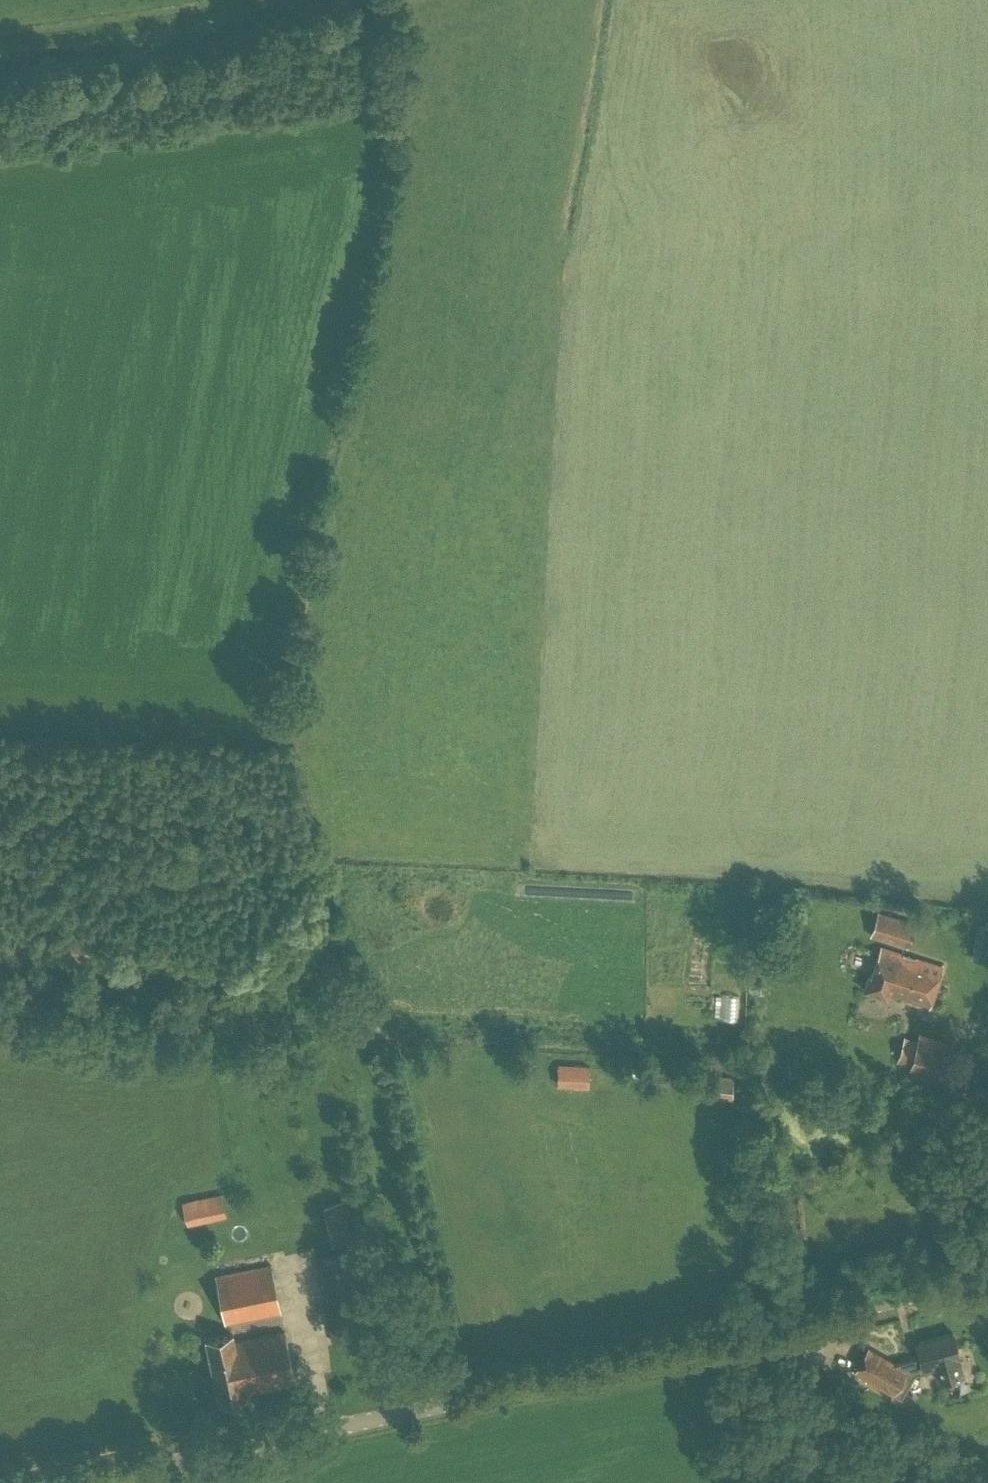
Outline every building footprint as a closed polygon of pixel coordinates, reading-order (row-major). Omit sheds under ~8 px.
[(906,947),(907,942),(913,924),(890,916),(877,912),(869,936),(906,947)] [(987,958),(987,918),(983,917),(977,956),(987,958)] [(929,1008),(942,967),(880,947),(871,975),(868,974),(863,990),(887,999),(888,995),(929,1008)] [(917,1042),(904,1037),(902,1043),(896,1063),(909,1067),(906,1076),(923,1081),(925,1075),(942,1080),(953,1050),(918,1039),(917,1042)] [(589,1088),(589,1066),(557,1064),(556,1086),(589,1088)] [(686,1074),(684,1098),(733,1101),(735,1077),(686,1074)] [(978,1196),(987,1193),(979,1177),(971,1180),(978,1196)] [(187,1226),(227,1217),(221,1193),(181,1202),(187,1226)] [(331,1246),(353,1241),(344,1201),(322,1206),(331,1246)] [(225,1324),(281,1313),(271,1263),(215,1275),(225,1324)] [(296,1384),(284,1331),(234,1341),(233,1334),(205,1340),(219,1405),(246,1399),(245,1395),(296,1384)] [(919,1356),(924,1373),(934,1371),(937,1383),(965,1375),(962,1363),(953,1332),(915,1342),(919,1356)] [(924,1373),(919,1356),(895,1363),(869,1348),(856,1373),(901,1400),(915,1376),(924,1373)]
